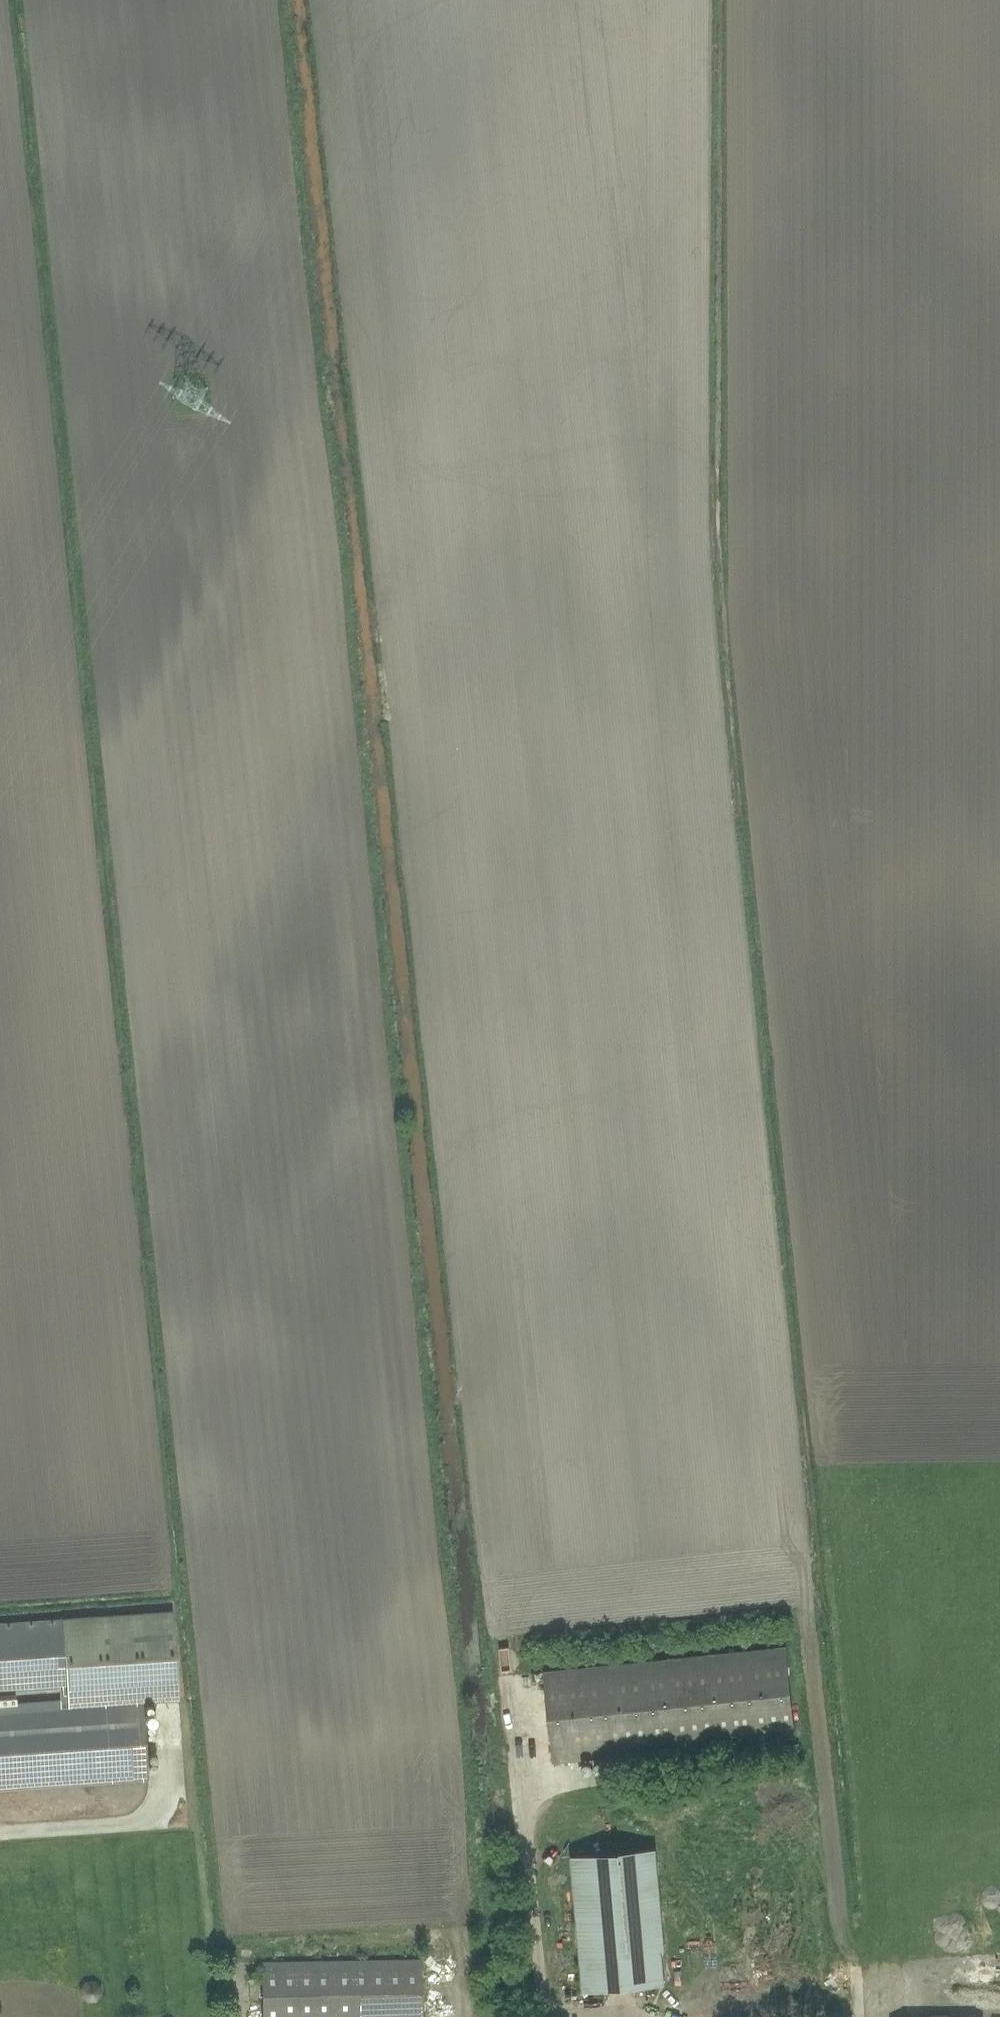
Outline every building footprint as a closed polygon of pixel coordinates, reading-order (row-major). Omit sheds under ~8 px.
[(149,1780),(145,1703),(180,1700),(173,1611),(0,1623),(0,1692),(60,1688),(62,1709),(0,1713),(0,1790),(149,1780)] [(554,1764),(796,1739),(786,1646),(544,1671),(554,1764)] [(662,1950),(666,1950),(657,1848),(571,1856),(583,1990),(665,1983),(662,1950)] [(422,1959),(261,1962),(262,2016),(423,2016),(422,1959)]
